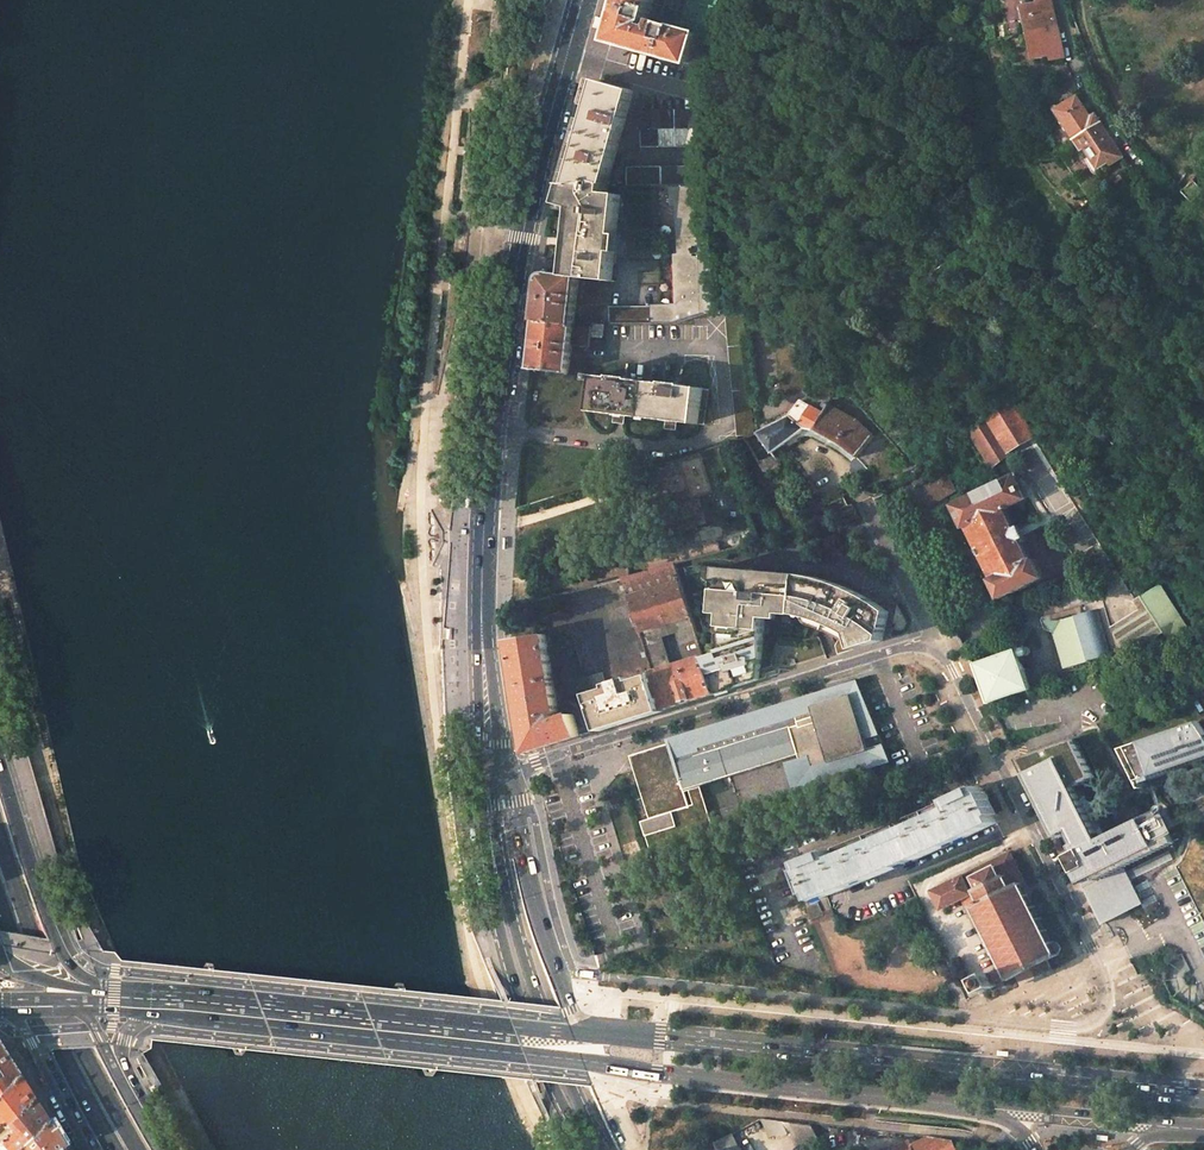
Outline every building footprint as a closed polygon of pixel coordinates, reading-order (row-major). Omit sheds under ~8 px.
[(611,42),(700,66),(708,37),(678,29),(675,28),(656,23),(654,24),(653,30),(646,28),(648,23),(654,0),(623,0),(611,42)] [(678,29),(708,37),(719,0),(687,0),(678,29)] [(1023,6),(1029,33),(1057,26),(1052,0),(1038,0),(1039,3),(1023,6)] [(1057,26),(1029,33),(1035,59),(1051,55),(1052,60),(1064,57),(1057,26)] [(634,91),(599,81),(588,89),(593,107),(589,121),(581,119),(577,132),(576,131),(560,186),(592,186),(593,181),(608,185),(634,91)] [(1077,97),(1057,110),(1075,139),(1100,123),(1095,115),(1091,118),(1077,97)] [(642,147),(705,146),(704,128),(703,110),(650,111),(650,113),(643,113),(640,129),(641,129),(642,147)] [(1100,123),(1075,139),(1082,150),(1085,147),(1099,168),(1109,161),(1112,164),(1123,157),(1100,123)] [(706,166),(628,168),(628,187),(655,186),(707,185),(706,166)] [(560,186),(553,208),(564,211),(573,213),(572,231),(569,259),(570,260),(568,277),(579,278),(613,282),(622,195),(607,194),(608,185),(593,181),(592,186),(560,186)] [(1194,203),(1203,195),(1203,190),(1196,181),(1184,192),(1194,203)] [(707,185),(655,186),(662,304),(653,306),(653,307),(652,324),(675,324),(714,311),(707,185)] [(543,281),(538,321),(574,325),(579,278),(568,277),(552,275),(549,276),(547,276),(544,278),(543,281)] [(609,307),(610,324),(652,324),(653,307),(609,307)] [(740,315),(724,317),(737,436),(753,434),(740,315)] [(551,371),(568,374),(573,345),(574,325),(538,321),(533,368),(551,371)] [(593,327),(592,336),(603,338),(605,324),(593,324),(593,327)] [(593,327),(574,325),(573,345),(590,347),(592,336),(593,327)] [(615,378),(598,376),(594,412),(644,418),(699,424),(703,389),(686,387),(686,385),(667,383),(667,385),(634,381),(635,379),(615,377),(615,378)] [(790,417),(759,433),(773,453),(780,448),(804,429),(816,431),(841,445),(858,458),(852,462),(852,467),(858,473),(863,474),(868,470),(858,458),(874,436),(856,420),(829,405),(824,414),(800,401),(790,417)] [(1008,401),(986,418),(1009,451),(1033,437),(1008,401)] [(986,418),(969,432),(994,468),(1011,454),(1009,451),(986,418)] [(916,475),(910,479),(915,489),(929,480),(923,470),(916,475)] [(946,475),(917,492),(928,511),(938,505),(936,501),(955,490),(946,475)] [(1015,476),(956,506),(967,528),(970,527),(996,579),(993,580),(1002,599),(1044,578),(1034,559),(1032,560),(1021,540),(1026,538),(1024,535),(1022,531),(1020,528),(1017,530),(1006,509),(1027,499),(1027,498),(1031,496),(1026,485),(1021,487),(1015,476)] [(848,506),(841,509),(845,518),(857,513),(856,512),(852,504),(848,506)] [(674,564),(623,578),(625,584),(654,675),(664,708),(665,710),(716,694),(712,680),(704,657),(701,658),(670,668),(661,638),(680,632),(684,644),(699,640),(698,636),(674,564)] [(797,574),(733,568),(732,576),(728,576),(727,579),(716,578),(717,567),(693,565),(683,569),(705,633),(703,652),(704,657),(712,680),(729,675),(733,688),(759,680),(758,674),(755,675),(755,668),(760,669),(760,618),(777,619),(776,613),(788,614),(794,615),(794,613),(797,574)] [(728,576),(728,568),(717,567),(716,578),(727,579),(728,576)] [(794,613),(816,620),(831,624),(838,628),(842,631),(834,646),(837,656),(881,642),(887,613),(882,610),(873,603),(867,599),(854,591),(845,587),(835,583),(824,580),(815,578),(805,575),(797,574),(794,613)] [(1188,629),(1158,584),(1140,596),(1169,641),(1188,629)] [(1054,631),(1066,667),(1111,654),(1097,609),(1056,621),(1047,619),(1054,631)] [(532,637),(511,640),(518,685),(553,680),(547,639),(550,639),(550,634),(532,637)] [(608,689),(593,694),(601,728),(617,723),(617,724),(649,715),(648,713),(664,708),(654,675),(634,681),(633,678),(610,685),(611,688),(608,689)] [(712,680),(716,694),(733,688),(729,675),(712,680)] [(553,680),(518,685),(528,752),(580,736),(573,714),(560,719),(559,712),(558,711),(553,680)] [(877,758),(889,755),(864,695),(858,680),(848,684),(833,688),(810,695),(814,707),(797,712),(757,724),(757,723),(757,721),(755,719),(754,718),(752,717),(749,717),(748,718),(745,719),(744,718),(745,717),(745,716),(719,728),(718,724),(712,727),(708,728),(701,730),(700,731),(694,732),(692,732),(687,734),(686,735),(685,736),(684,737),(684,738),(684,740),(688,748),(633,755),(640,779),(644,777),(657,817),(645,821),(657,859),(663,857),(663,856),(710,842),(702,818),(712,815),(708,801),(693,806),(687,788),(800,753),(809,751),(816,775),(827,772),(826,768),(875,753),(877,758)] [(673,742),(675,749),(688,748),(684,740),(684,738),(684,737),(685,736),(686,735),(687,734),(692,732),(694,732),(700,731),(701,730),(708,728),(712,727),(718,724),(719,728),(745,716),(745,717),(744,718),(745,719),(748,718),(749,717),(752,717),(754,718),(755,719),(757,721),(757,723),(757,724),(797,712),(814,707),(810,695),(672,739),(673,742)] [(1124,748),(1139,780),(1203,758),(1203,728),(1200,721),(1124,748)] [(1107,836),(1081,784),(1096,777),(1076,737),(1018,757),(1058,836),(1070,829),(1077,843),(1073,845),(1076,851),(1068,855),(1102,924),(1110,915),(1109,913),(1110,910),(1111,908),(1113,907),(1114,906),(1116,906),(1118,907),(1135,888),(1124,867),(1174,842),(1158,810),(1107,836)] [(675,749),(673,742),(633,755),(675,749)] [(818,783),(830,779),(878,764),(891,760),(889,755),(877,758),(875,753),(826,768),(827,772),(816,775),(809,751),(800,753),(802,757),(790,761),(799,789),(818,783)] [(834,851),(803,862),(817,900),(828,896),(908,864),(998,823),(980,786),(951,800),(950,799),(912,816),(833,849),(834,851)] [(1010,853),(933,891),(942,909),(963,899),(975,922),(976,922),(981,932),(999,968),(977,979),(983,993),(997,986),(995,983),(1005,978),(1006,981),(1018,975),(1023,984),(1039,976),(1052,970),(1048,960),(1050,959),(1060,955),(1059,953),(1060,953),(1061,948),(1058,943),(1054,942),(1053,942),(1053,941),(1052,942),(1030,895),(1031,895),(1010,853)] [(1110,915),(1118,907),(1116,906),(1114,906),(1113,907),(1111,908),(1110,910),(1109,913),(1110,915)] [(13,1075),(7,1066),(0,1054),(0,1087),(13,1075)] [(13,1075),(0,1087),(0,1124),(28,1098),(20,1086),(13,1075)] [(0,1124),(0,1149),(10,1149),(42,1120),(35,1109),(28,1098),(0,1124)] [(42,1120),(10,1149),(53,1149),(58,1146),(50,1133),(42,1120)] [(816,1149),(818,1125),(763,1120),(762,1131),(752,1130),(751,1149),(766,1149),(774,1149),(775,1146),(816,1149)] [(932,1136),(905,1149),(956,1149),(952,1141),(932,1136)]
